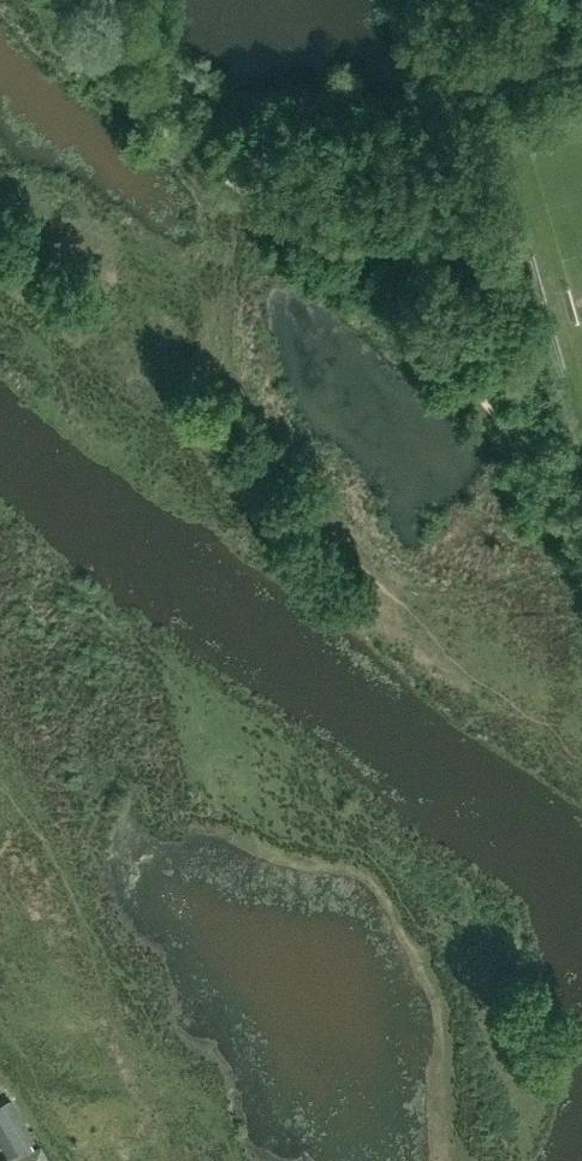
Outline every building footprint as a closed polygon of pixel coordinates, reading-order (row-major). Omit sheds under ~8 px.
[(36,1139),(10,1097),(0,1104),(0,1144),(8,1157),(31,1143),(36,1139)] [(31,1143),(8,1157),(2,1160),(52,1160),(41,1143),(33,1148),(31,1143)]
